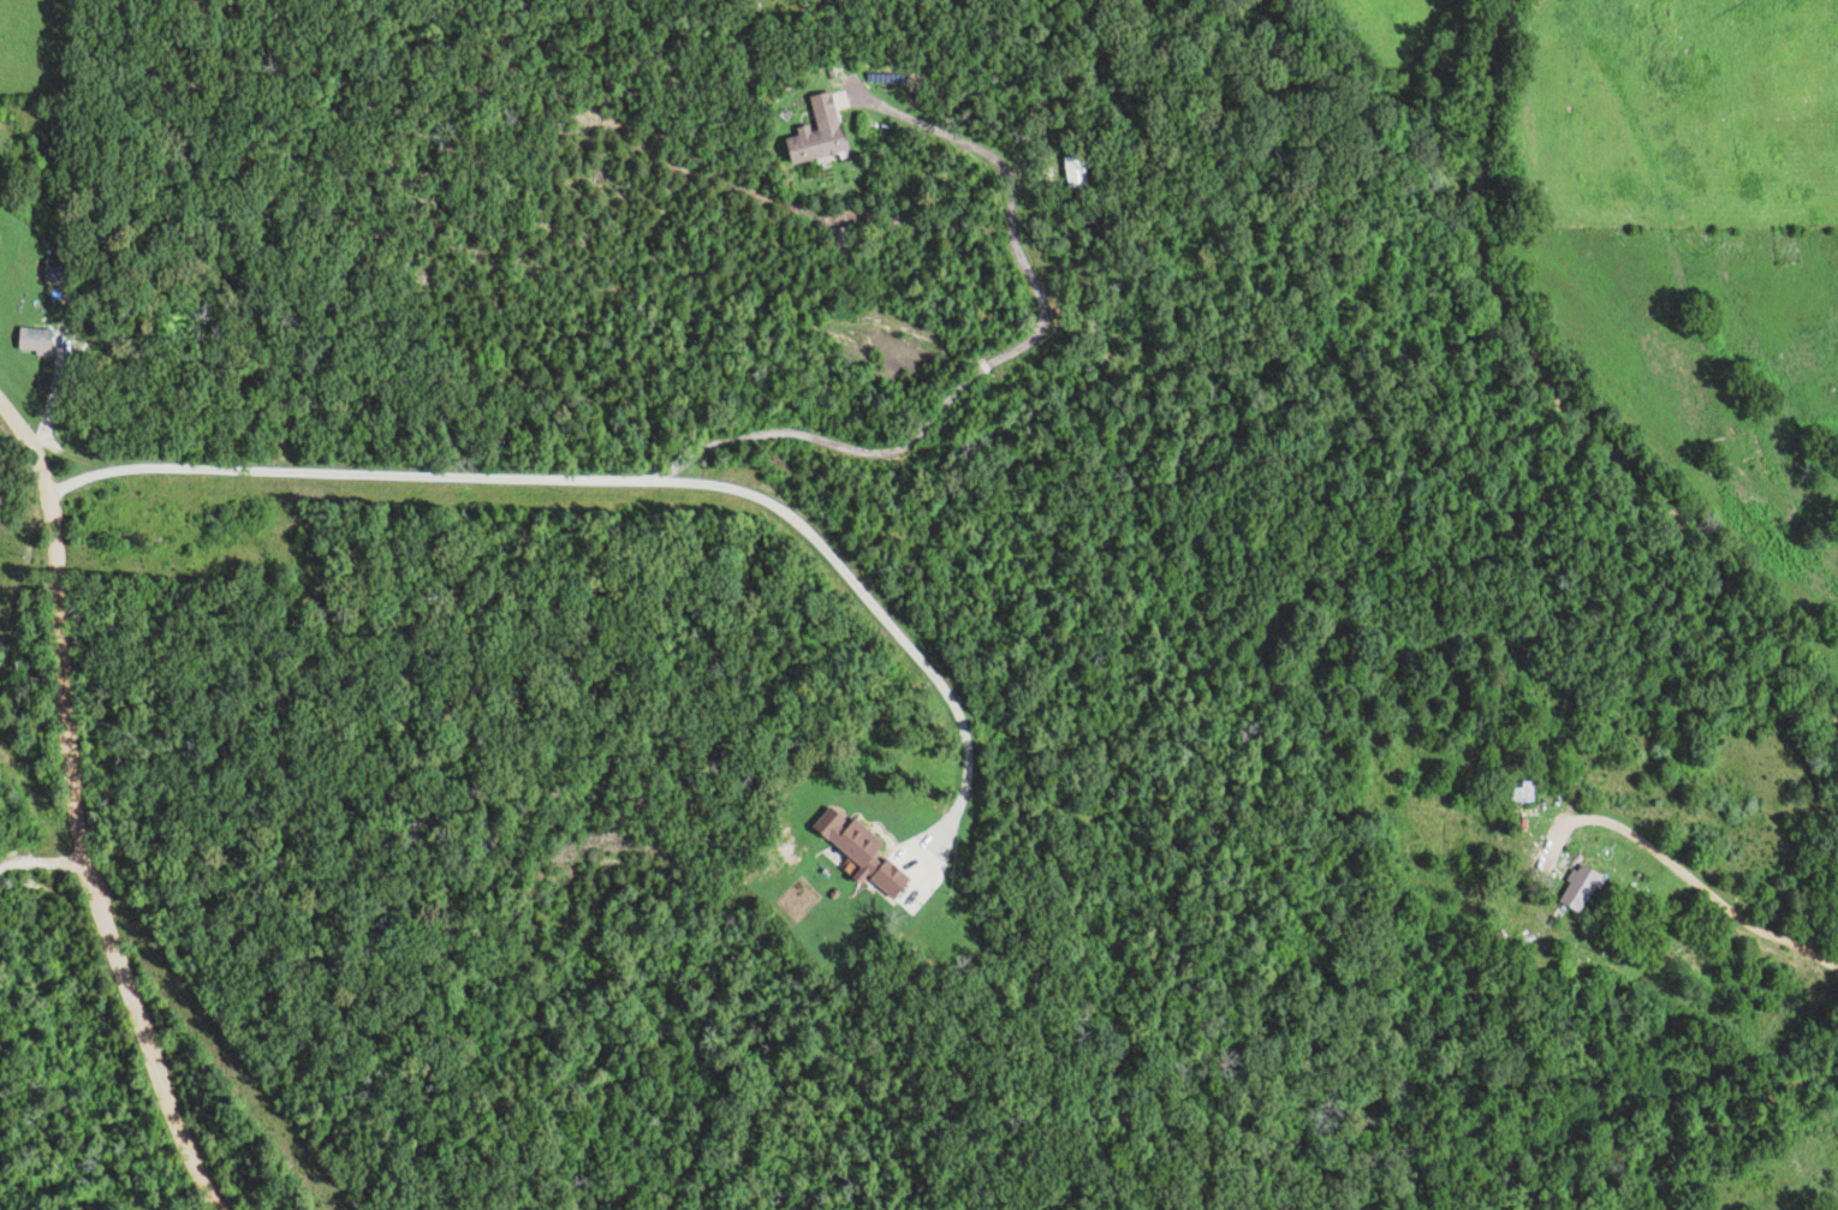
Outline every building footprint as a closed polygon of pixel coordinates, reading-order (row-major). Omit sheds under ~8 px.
[(838,154),(826,93),(804,97),(810,127),(789,131),(790,137),(777,140),(781,165),(838,154)] [(1085,189),(1080,156),(1059,160),(1064,193),(1085,189)] [(64,263),(41,263),(41,283),(64,283),(64,263)] [(47,352),(47,331),(13,330),(13,352),(47,352)] [(1508,811),(1531,811),(1531,783),(1508,783),(1508,811)] [(827,840),(856,870),(879,846),(850,817),(827,840)] [(1576,915),(1599,878),(1578,865),(1555,902),(1576,915)]
